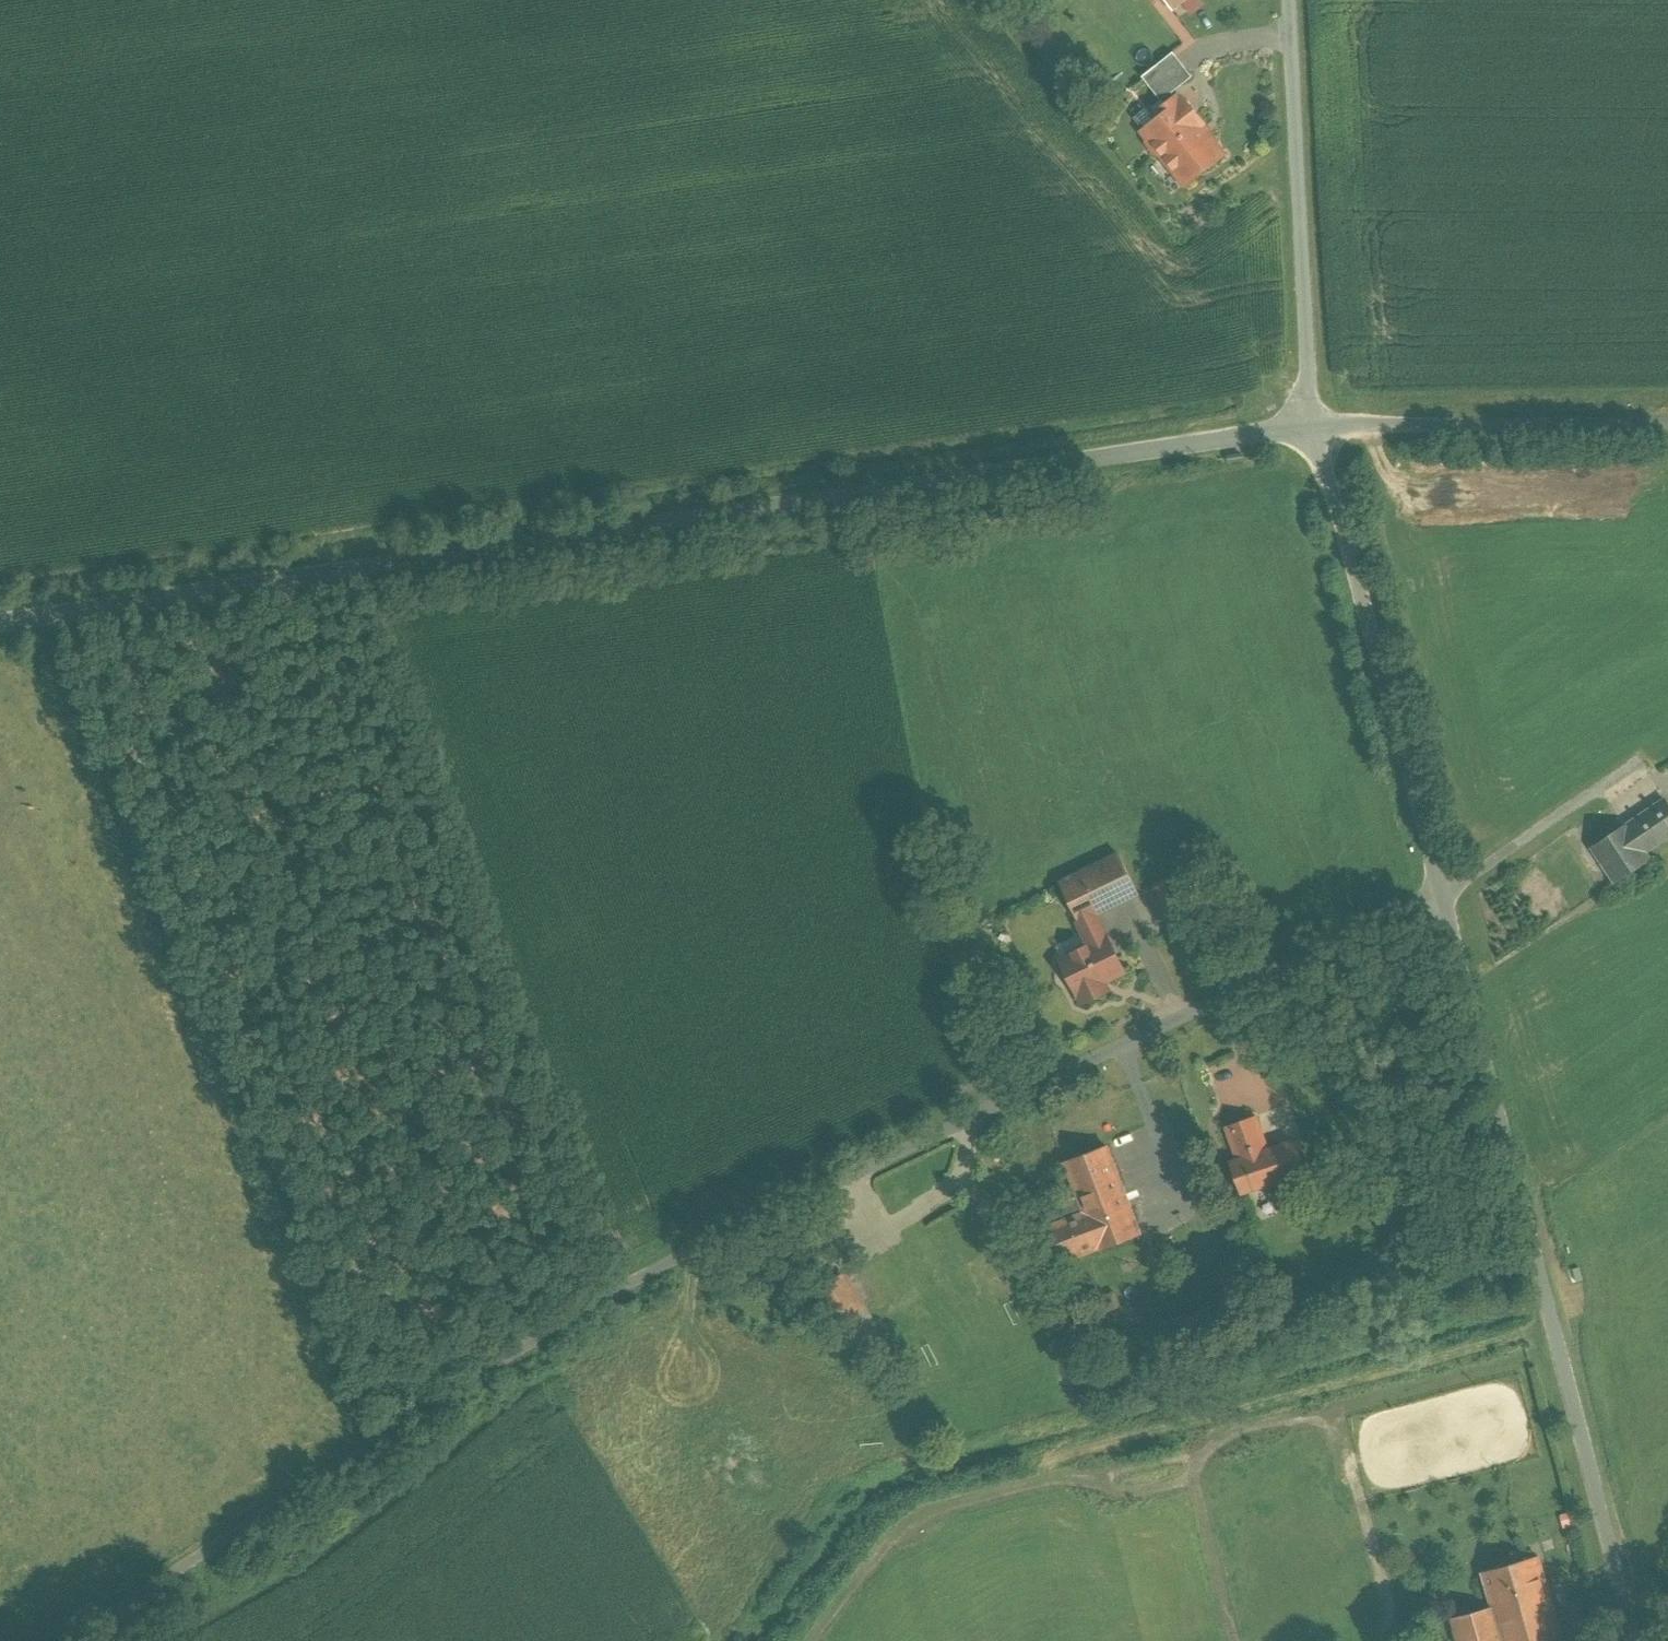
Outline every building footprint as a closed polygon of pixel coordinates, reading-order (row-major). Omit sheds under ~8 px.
[(1168,107),(1178,99),(1174,94),(1194,78),(1143,13),(1150,9),(1160,21),(1187,0),(1065,0),(1134,87),(1145,78),(1168,107)] [(1179,98),(1178,99),(1168,107),(1158,114),(1161,119),(1146,132),(1151,139),(1151,143),(1158,153),(1163,154),(1188,185),(1224,156),(1201,127),(1205,124),(1186,101),(1183,103),(1179,98)] [(1642,817),(1660,843),(1667,838),(1667,801),(1667,800),(1642,817)] [(1645,853),(1660,843),(1642,817),(1596,847),(1618,882),(1649,861),(1645,853)] [(1082,922),(1096,915),(1139,893),(1122,854),(1063,883),(1082,922)] [(1096,915),(1082,922),(1094,944),(1082,951),(1079,960),(1068,966),(1086,1002),(1104,993),(1102,991),(1106,981),(1125,971),(1096,915)] [(1253,1112),(1223,1122),(1234,1155),(1223,1159),(1236,1197),(1303,1175),(1291,1140),(1265,1148),(1253,1112)] [(1111,1141),(1064,1157),(1082,1212),(1045,1224),(1057,1258),(1140,1230),(1111,1141)] [(862,1302),(841,1268),(817,1283),(847,1333),(861,1325),(852,1308),(862,1302)] [(1494,1607),(1504,1640),(1565,1640),(1541,1556),(1486,1573),(1494,1607)] [(1494,1607),(1453,1620),(1459,1640),(1504,1640),(1494,1607)]
